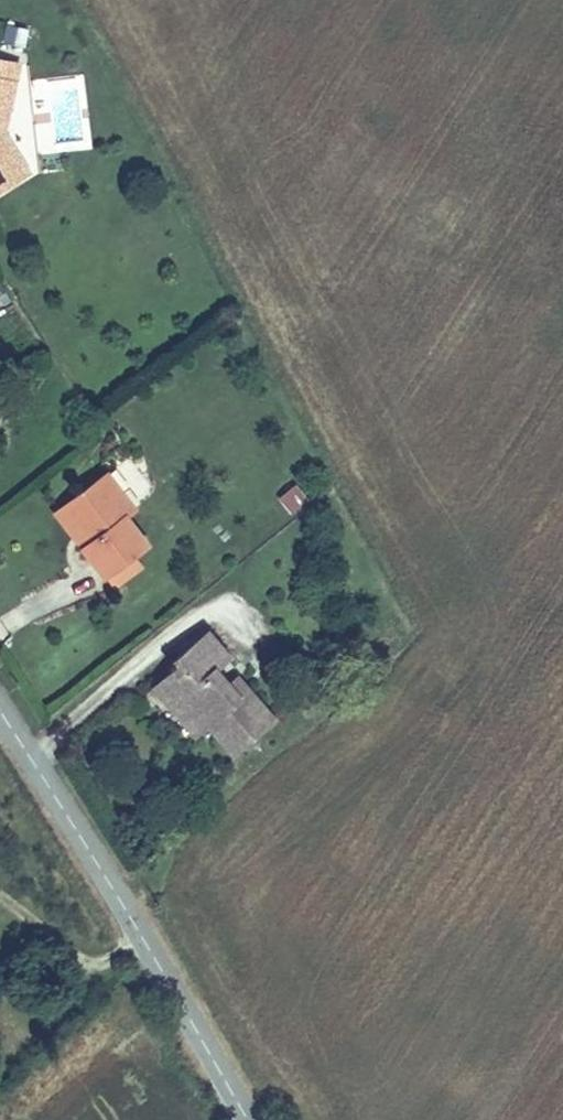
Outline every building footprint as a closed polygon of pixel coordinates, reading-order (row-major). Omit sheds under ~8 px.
[(3,38),(23,42),(26,26),(6,22),(3,38)] [(3,128),(18,61),(0,57),(0,185),(28,168),(3,128)] [(95,472),(54,506),(81,540),(73,547),(96,576),(125,553),(138,542),(115,514),(124,507),(95,472)] [(284,483),(269,496),(279,508),(294,496),(284,483)] [(54,506),(45,513),(73,547),(81,540),(54,506)] [(125,553),(96,576),(105,587),(133,565),(125,553)] [(172,662),(147,684),(164,703),(174,694),(199,721),(202,719),(227,748),(266,712),(238,682),(230,690),(220,679),(206,663),(220,651),(198,627),(167,656),(172,662)] [(228,671),(220,679),(230,690),(238,682),(228,671)] [(174,694),(164,703),(189,731),(199,721),(174,694)]
